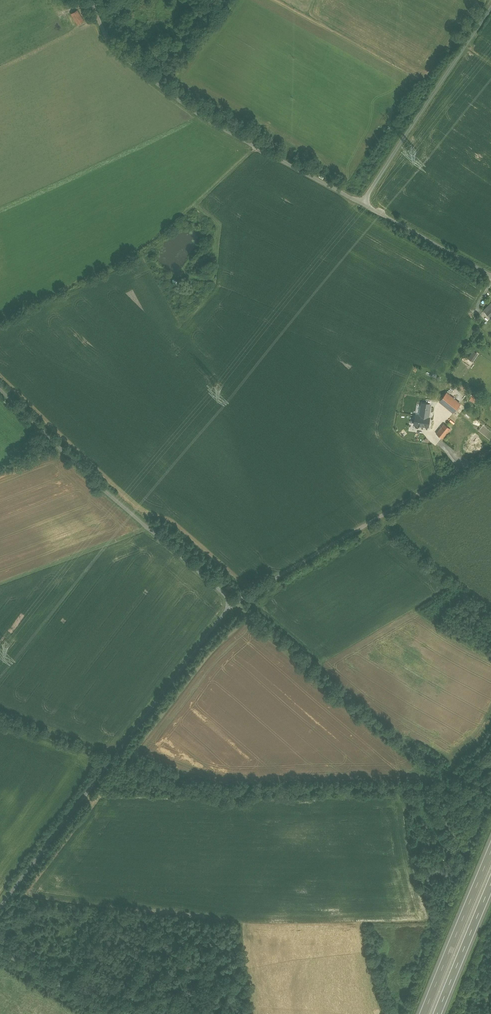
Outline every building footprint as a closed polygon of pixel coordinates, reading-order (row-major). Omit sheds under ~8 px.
[(77,10),(71,13),(78,25),(84,21),(77,10)] [(466,359),(472,362),(477,354),(472,351),(466,359)] [(461,404),(446,392),(439,401),(453,412),(461,404)] [(415,414),(413,424),(430,426),(431,416),(430,416),(432,403),(421,401),(420,414),(415,414)] [(477,431),(464,421),(460,417),(456,421),(461,425),(456,431),(464,438),(470,431),(474,435),(477,431)] [(444,424),(436,434),(442,438),(447,433),(450,429),(444,424)] [(483,427),(480,431),(490,440),(490,433),(483,427)] [(444,453),(437,447),(433,452),(440,458),(444,453)]
